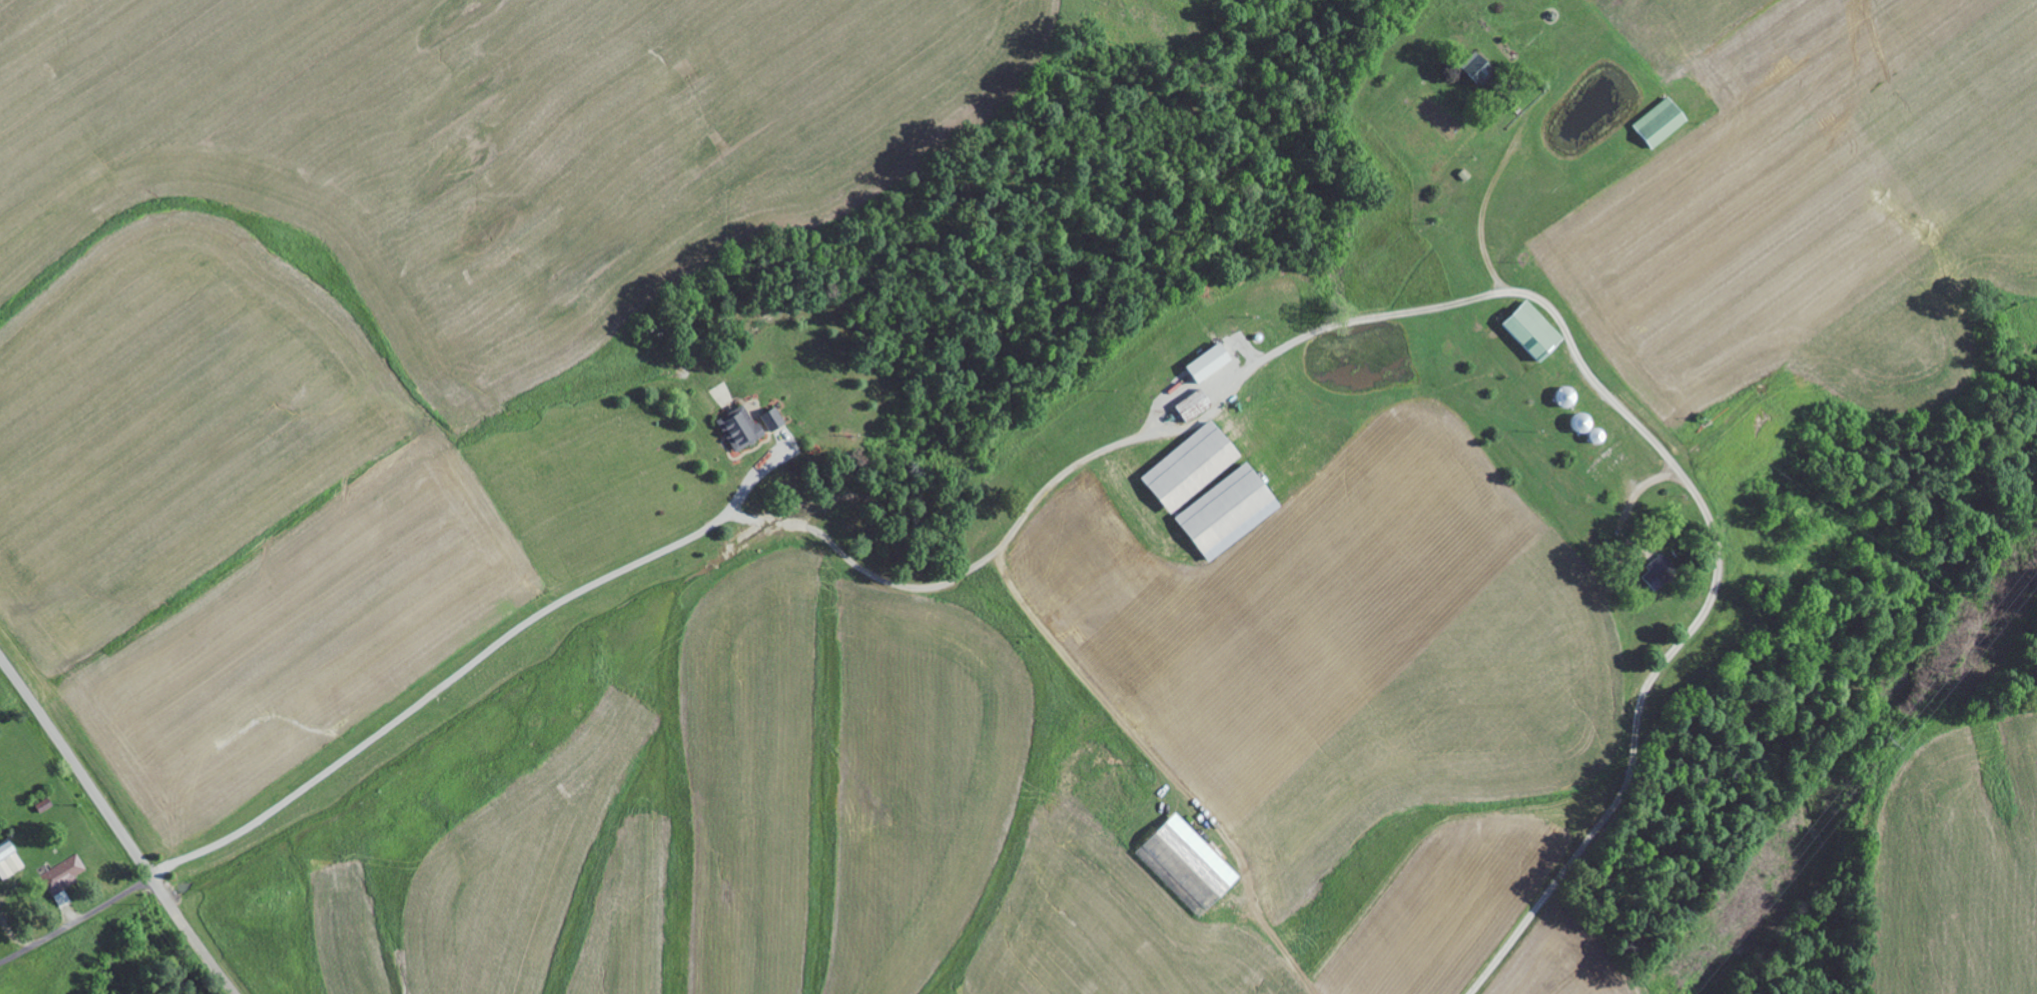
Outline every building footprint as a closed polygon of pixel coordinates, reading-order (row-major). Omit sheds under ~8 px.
[(1480,81),(1495,65),(1479,51),(1465,66),(1480,81)] [(1646,150),(1683,122),(1663,96),(1626,125),(1646,150)] [(1556,336),(1520,298),(1493,323),(1529,362),(1556,336)] [(1228,364),(1218,343),(1178,362),(1188,384),(1228,364)] [(1183,426),(1208,408),(1193,388),(1168,407),(1183,426)] [(748,404),(720,420),(739,452),(767,435),(748,404)] [(763,415),(773,432),(788,423),(779,406),(763,415)] [(1233,460),(1206,422),(1132,474),(1158,512),(1233,460)] [(1200,562),(1274,510),(1241,463),(1167,516),(1200,562)] [(1635,577),(1648,592),(1674,572),(1661,556),(1635,577)] [(1234,879),(1170,811),(1131,848),(1171,890),(1177,885),(1184,893),(1178,899),(1194,916),(1234,879)] [(3,882),(28,866),(10,838),(0,845),(0,878),(3,882)] [(62,908),(73,902),(65,889),(89,874),(77,854),(42,875),(62,908)]
